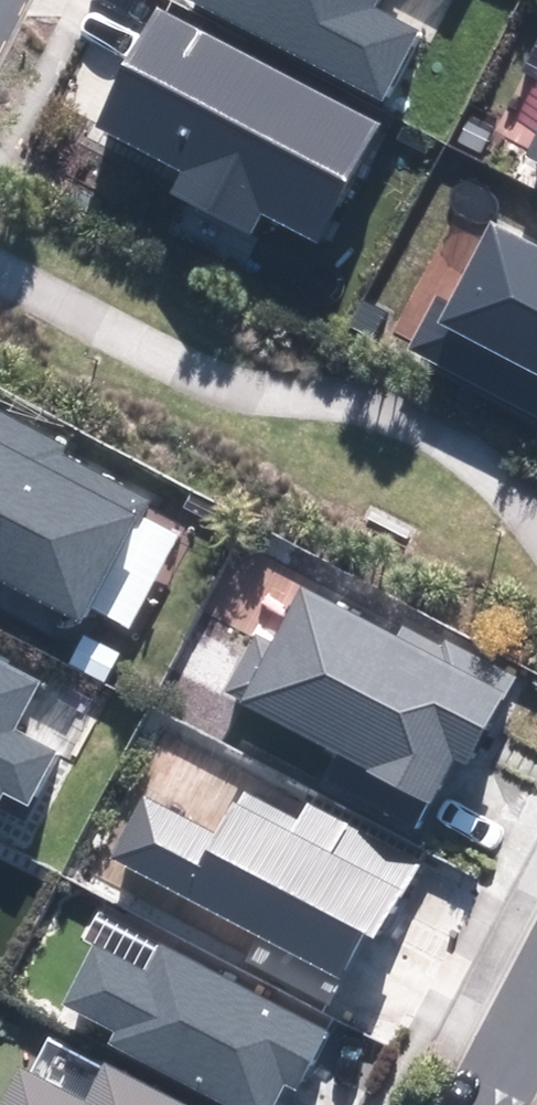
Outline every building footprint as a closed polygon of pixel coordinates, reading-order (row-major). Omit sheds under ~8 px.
[(380,97),(413,34),(370,12),(377,0),(191,0),(380,97)] [(376,120),(157,7),(95,128),(183,173),(174,189),(252,230),(261,213),(313,240),(376,120)] [(519,154),(536,163),(536,119),(519,154)] [(494,226),(453,305),(435,296),(409,347),(536,413),(536,248),(494,226)] [(0,413),(0,575),(82,617),(148,490),(0,413)] [(398,637),(303,588),(274,644),(257,635),(225,696),(429,802),(453,757),(463,763),(510,674),(407,620),(398,637)] [(0,659),(0,792),(2,788),(25,801),(52,751),(10,729),(37,678),(0,659)] [(213,834),(143,797),(112,856),(340,975),(364,929),(376,935),(414,861),(308,806),(293,834),(230,802),(213,834)] [(95,944),(64,1004),(116,1031),(110,1042),(229,1104),(275,1104),(286,1085),(293,1088),(323,1030),(160,945),(146,971),(95,944)] [(5,1104),(182,1104),(105,1065),(85,1102),(24,1070),(5,1104)]
